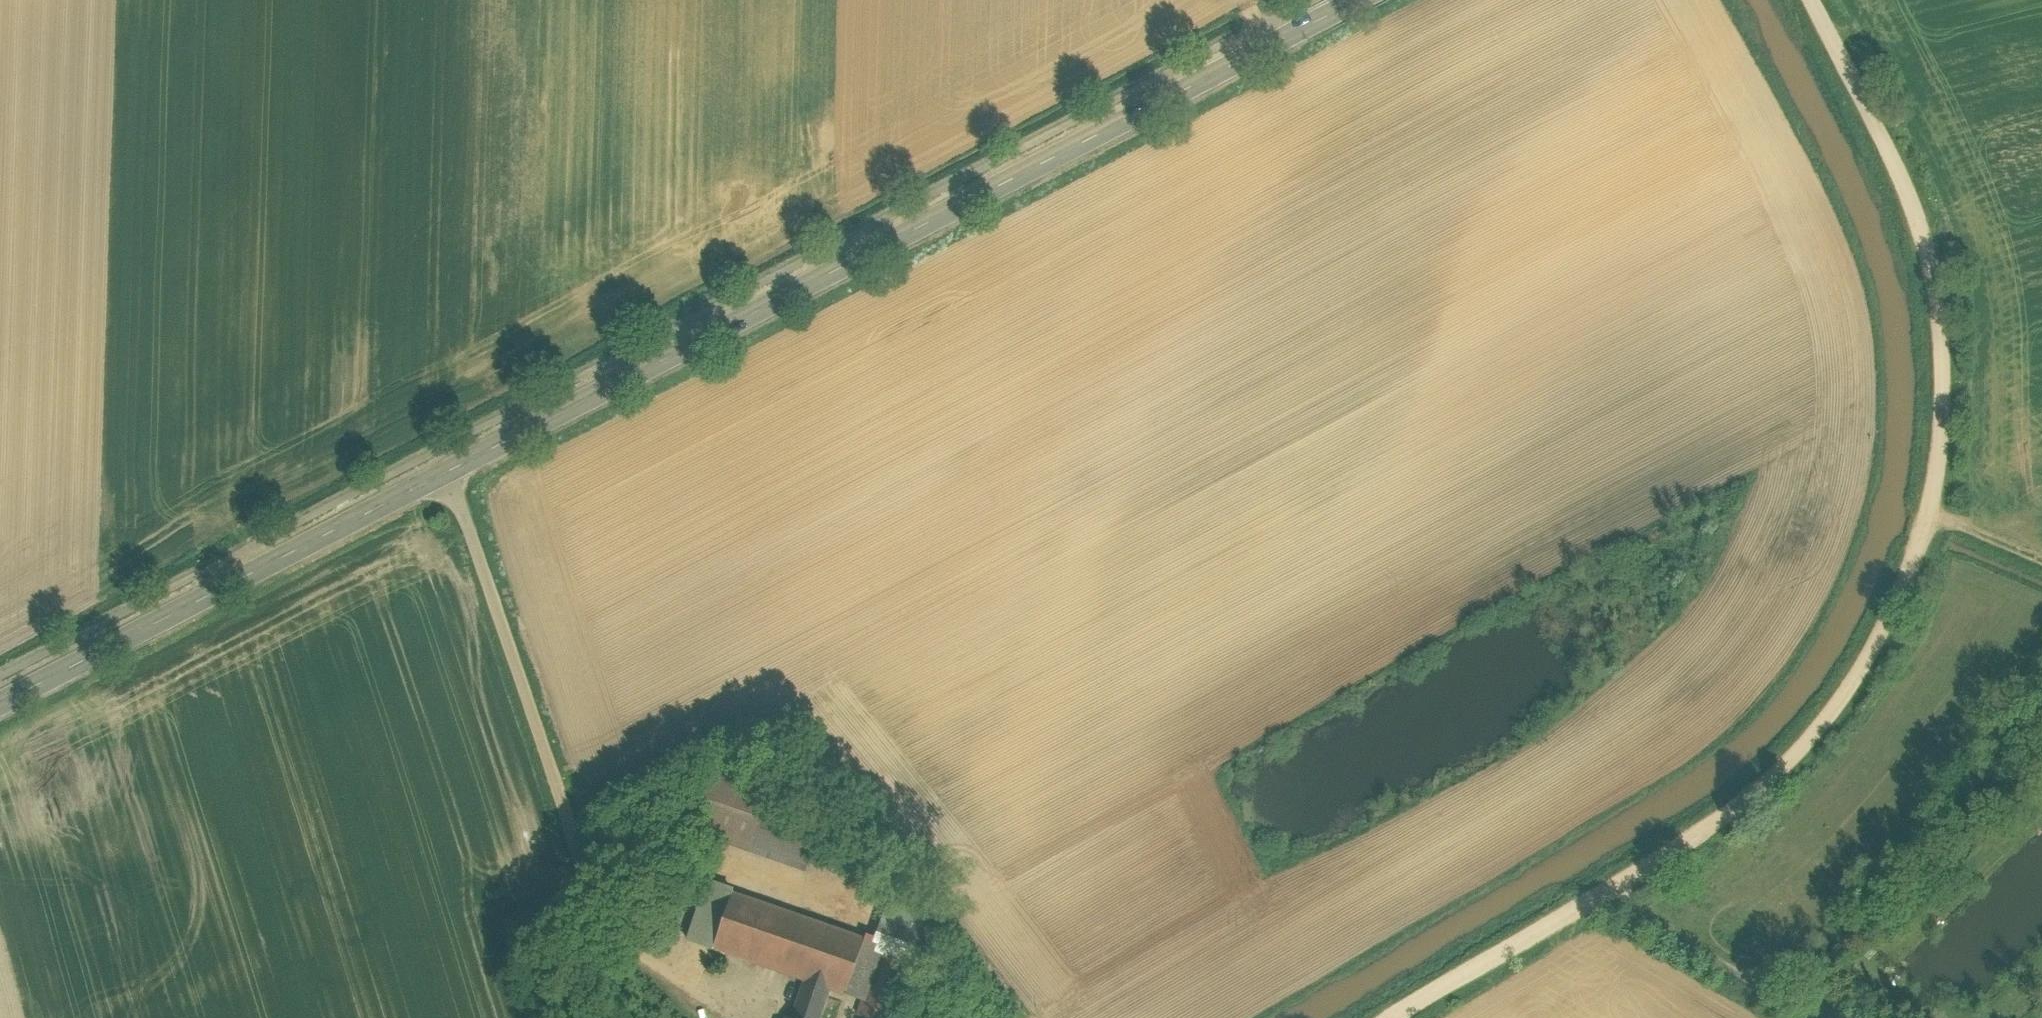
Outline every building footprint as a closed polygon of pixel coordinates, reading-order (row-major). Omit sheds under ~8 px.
[(779,778),(704,754),(681,829),(805,867),(821,817),(772,802),(779,778)] [(706,873),(683,939),(794,978),(780,1017),(820,1017),(831,987),(859,997),(852,1015),(862,1017),(899,1017),(934,916),(888,900),(869,930),(706,873)]
